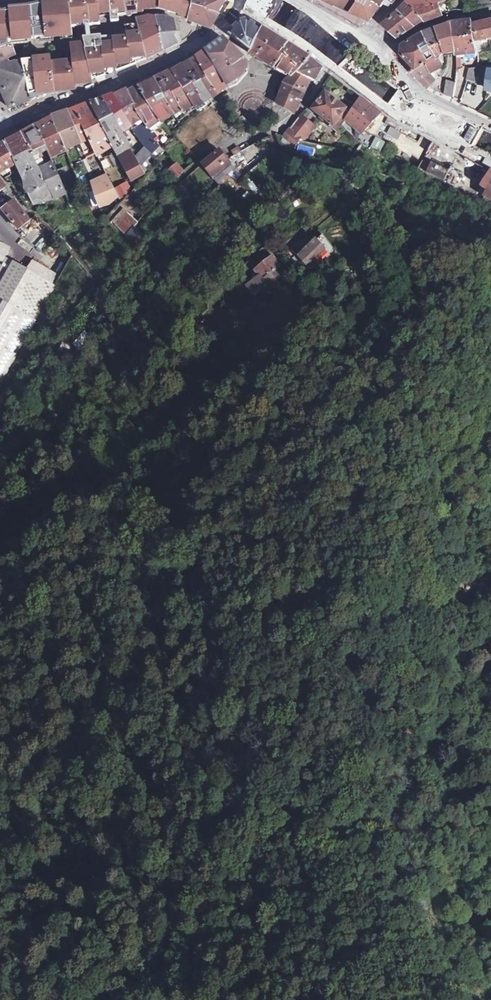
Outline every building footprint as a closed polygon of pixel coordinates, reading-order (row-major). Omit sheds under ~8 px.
[(3,50),(11,47),(9,42),(74,34),(73,27),(71,0),(64,0),(0,14),(0,44),(3,50)] [(102,24),(101,17),(107,17),(112,16),(113,22),(120,21),(120,13),(127,13),(127,11),(125,0),(71,0),(73,27),(102,24)] [(139,11),(138,0),(125,0),(127,11),(139,11)] [(148,0),(138,0),(139,11),(139,14),(143,13),(143,10),(148,10),(148,0)] [(148,10),(160,9),(161,9),(162,0),(148,0),(148,10)] [(161,9),(180,15),(183,0),(162,0),(161,9)] [(190,17),(193,5),(195,0),(183,0),(180,15),(190,17)] [(217,14),(225,0),(195,0),(193,5),(217,14)] [(352,12),(359,0),(323,0),(352,12)] [(377,7),(367,0),(359,0),(352,12),(371,20),(374,15),(375,16),(376,14),(373,12),(377,7)] [(421,17),(424,15),(422,11),(446,1),(446,0),(411,0),(409,2),(421,17)] [(479,9),(490,6),(490,0),(484,0),(477,1),(479,9)] [(421,17),(423,21),(424,22),(449,11),(446,1),(422,11),(424,15),(421,17)] [(409,2),(400,10),(415,26),(423,21),(421,17),(409,2)] [(209,27),(217,14),(193,5),(190,17),(189,20),(209,27)] [(415,26),(400,10),(398,8),(393,13),(395,15),(383,26),(397,36),(415,26)] [(181,42),(178,23),(174,22),(175,20),(166,17),(165,21),(158,19),(166,50),(181,42)] [(148,58),(166,50),(158,19),(150,18),(138,19),(139,24),(148,58)] [(251,52),(262,29),(249,21),(241,20),(228,33),(251,52)] [(456,50),(456,52),(478,51),(473,20),(452,23),(452,24),(456,50)] [(480,39),(490,37),(490,21),(477,25),(480,39)] [(111,68),(117,68),(117,71),(137,64),(137,62),(148,58),(139,24),(126,25),(127,36),(129,36),(129,39),(114,40),(115,44),(109,45),(103,45),(103,36),(84,37),(86,44),(93,79),(96,78),(97,79),(106,75),(106,69),(111,68)] [(456,52),(456,50),(452,24),(437,28),(446,52),(453,51),(453,55),(456,55),(456,52)] [(436,54),(446,52),(437,28),(431,30),(423,33),(436,54)] [(288,45),(262,29),(251,52),(262,60),(272,65),(288,45)] [(403,53),(416,68),(423,63),(436,54),(423,33),(420,35),(404,44),(403,53)] [(206,51),(218,71),(226,86),(227,87),(247,70),(248,65),(241,56),(223,38),(206,51)] [(16,56),(13,46),(11,47),(3,50),(0,44),(0,63),(16,56)] [(74,62),(53,64),(56,92),(63,90),(63,87),(69,86),(69,87),(81,83),(81,81),(87,80),(87,81),(93,79),(86,44),(73,45),(74,62)] [(288,45),(272,65),(270,67),(273,69),(275,67),(283,72),(289,64),(298,70),(308,58),(288,45)] [(218,71),(206,51),(197,57),(219,94),(221,93),(220,90),(226,86),(218,71)] [(423,63),(436,80),(439,77),(435,71),(445,65),(436,54),(423,63)] [(217,95),(219,94),(197,57),(190,62),(211,97),(212,96),(215,93),(217,95)] [(322,69),(308,58),(298,70),(289,64),(283,72),(288,74),(285,84),(306,90),(311,79),(317,82),(322,69)] [(18,63),(15,64),(13,60),(0,66),(0,84),(10,108),(30,100),(18,63)] [(52,60),(18,63),(30,100),(42,95),(43,97),(56,92),(53,64),(52,60)] [(190,62),(170,70),(193,105),(195,107),(198,105),(211,97),(190,62)] [(423,63),(416,68),(413,70),(423,83),(429,87),(436,80),(423,63)] [(469,69),(467,80),(477,84),(479,72),(469,69)] [(155,81),(172,112),(180,107),(183,111),(193,105),(170,70),(155,81)] [(487,72),(480,71),(479,85),(486,85),(487,72)] [(162,122),(172,112),(155,81),(139,88),(162,122)] [(455,82),(450,82),(444,95),(453,99),(455,82)] [(306,90),(285,84),(282,93),(300,101),(304,92),(305,92),(306,90)] [(151,129),(162,122),(139,88),(129,93),(145,121),(151,129)] [(114,122),(122,133),(131,128),(147,148),(137,159),(138,160),(146,173),(151,168),(156,159),(157,161),(166,153),(153,137),(155,135),(151,129),(145,121),(129,93),(128,91),(115,98),(113,96),(103,100),(114,122)] [(212,96),(216,101),(224,96),(221,93),(219,94),(217,95),(215,93),(212,96)] [(300,101),(282,93),(279,103),(296,112),(300,101)] [(335,124),(346,109),(325,93),(314,108),(335,124)] [(202,111),(203,112),(209,107),(216,101),(212,96),(211,97),(198,105),(202,111)] [(350,113),(345,121),(362,134),(380,114),(360,98),(350,113)] [(118,154),(125,150),(119,140),(124,137),(122,133),(114,122),(103,100),(92,103),(115,148),(118,154)] [(92,103),(68,112),(82,143),(87,155),(88,158),(97,153),(99,156),(115,148),(92,103)] [(218,126),(221,129),(224,119),(209,107),(203,112),(206,115),(216,128),(218,126)] [(350,113),(346,109),(335,124),(334,126),(338,130),(345,121),(350,113)] [(194,148),(207,136),(216,128),(206,115),(203,112),(202,111),(178,130),(194,148)] [(53,118),(66,150),(82,143),(68,112),(52,117),(53,118)] [(306,140),(316,127),(303,116),(286,137),(296,145),(300,139),(306,140)] [(50,158),(66,150),(53,118),(38,126),(48,150),(50,158)] [(49,184),(55,197),(66,192),(61,181),(57,172),(53,164),(47,166),(45,159),(44,152),(48,150),(38,126),(24,133),(31,147),(49,184)] [(229,135),(221,129),(218,126),(216,128),(207,136),(217,145),(229,135)] [(389,127),(387,133),(404,141),(407,134),(389,127)] [(159,139),(166,147),(175,137),(169,130),(159,139)] [(469,131),(464,142),(471,146),(477,135),(469,131)] [(34,192),(49,184),(31,147),(24,133),(8,142),(19,163),(23,171),(34,192)] [(159,139),(155,135),(153,137),(166,153),(168,150),(166,147),(159,139)] [(217,145),(207,136),(194,148),(203,157),(217,145)] [(125,150),(118,154),(133,184),(146,173),(138,160),(137,159),(124,137),(119,140),(125,150)] [(8,142),(0,146),(0,169),(3,173),(11,168),(11,171),(17,168),(16,164),(19,163),(8,142)] [(87,155),(82,143),(66,150),(71,162),(87,155)] [(301,145),(298,151),(311,156),(313,150),(301,145)] [(243,151),(241,147),(233,151),(235,156),(243,151)] [(71,162),(66,150),(50,158),(53,164),(57,172),(65,169),(72,166),(71,162)] [(237,169),(221,151),(204,164),(222,184),(237,169)] [(166,153),(157,161),(169,174),(178,166),(166,153)] [(448,172),(430,163),(425,173),(451,186),(459,172),(450,168),(448,172)] [(178,166),(169,174),(177,182),(185,174),(178,166)] [(57,172),(61,181),(69,177),(65,169),(57,172)] [(88,184),(82,170),(75,172),(82,186),(88,184)] [(490,174),(482,187),(488,191),(484,196),(490,200),(490,174)] [(120,196),(117,191),(109,175),(94,182),(99,193),(102,206),(110,203),(120,196)] [(55,197),(49,184),(34,192),(39,202),(55,197)] [(129,184),(117,191),(120,196),(121,199),(123,203),(133,192),(129,184)] [(34,192),(22,198),(30,207),(39,202),(34,192)] [(1,211),(19,231),(30,220),(15,200),(1,211)] [(129,214),(117,226),(128,236),(139,224),(129,214)] [(320,240),(328,249),(331,252),(337,247),(325,234),(320,240)] [(328,249),(320,240),(303,255),(311,265),(328,249)] [(282,277),(277,270),(283,265),(275,255),(258,269),(265,278),(257,285),(249,276),(245,280),(257,296),(282,277)] [(9,338),(23,314),(41,283),(25,274),(3,262),(2,261),(0,260),(0,354),(9,338)] [(25,274),(41,283),(47,273),(31,264),(25,274)] [(83,352),(95,339),(85,330),(73,343),(83,352)] [(9,338),(0,354),(0,381),(21,345),(9,338)]
